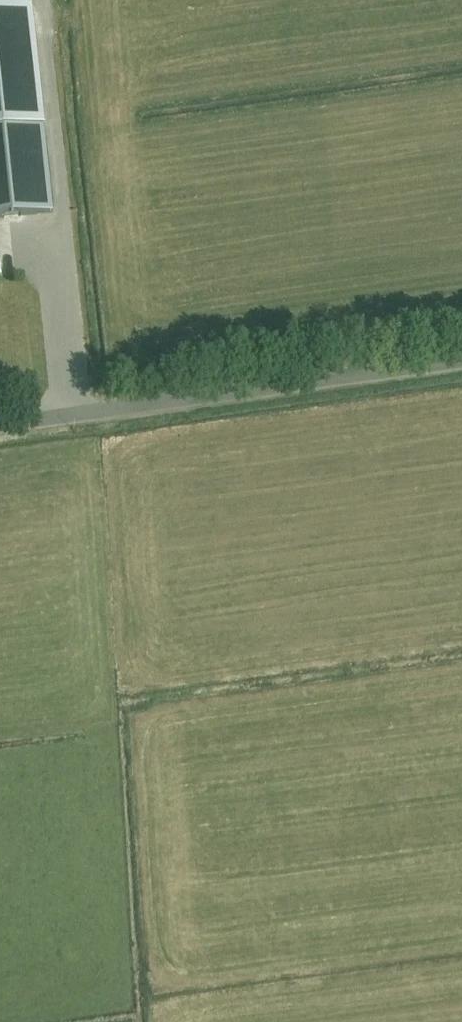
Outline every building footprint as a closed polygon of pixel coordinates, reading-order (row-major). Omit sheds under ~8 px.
[(53,212),(31,8),(0,11),(0,218),(53,212)]
